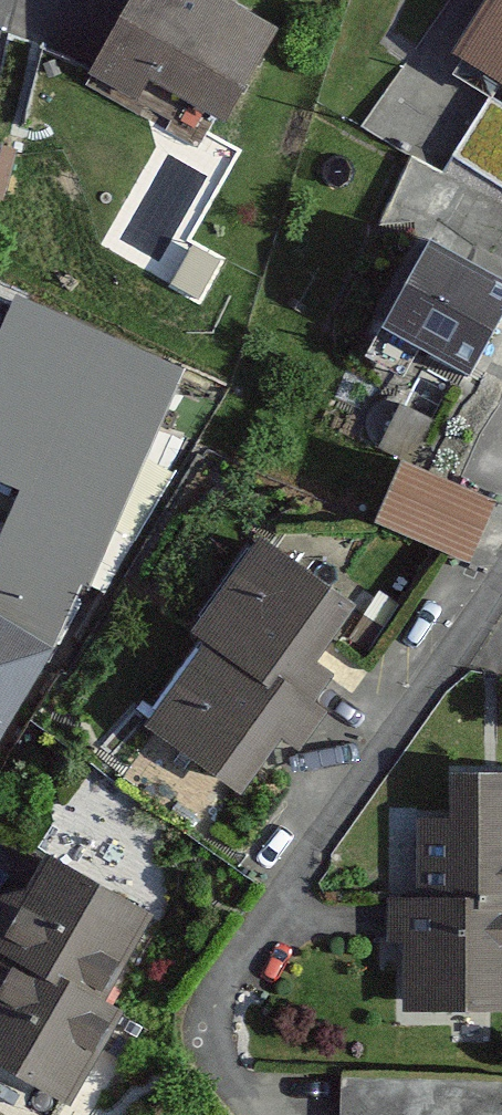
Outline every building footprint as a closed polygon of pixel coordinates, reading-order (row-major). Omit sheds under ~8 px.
[(95,70),(140,95),(150,77),(223,117),(273,27),(244,12),(249,2),(245,0),(134,0),(95,70)] [(454,51),(501,83),(501,0),(487,0),(454,51)] [(453,156),(501,186),(501,107),(490,100),(453,156)] [(426,242),(381,324),(469,371),(501,309),(501,283),(426,242)] [(16,302),(0,339),(0,478),(24,488),(113,526),(179,372),(16,302)] [(352,427),(380,440),(388,422),(361,409),(352,427)] [(403,460),(377,519),(465,557),(490,498),(403,460)] [(54,648),(113,526),(24,488),(0,539),(0,616),(54,648)] [(257,539),(195,626),(209,636),(307,706),(330,674),(311,661),(327,639),(350,606),(257,539)] [(54,648),(0,616),(0,739),(54,648)] [(307,706),(209,636),(145,726),(238,793),(280,734),(295,746),(318,714),(307,706)] [(501,1002),(501,773),(451,773),(451,816),(415,816),(415,897),(386,897),(386,918),(386,939),(400,939),(400,1002),(501,1002)] [(96,1000),(146,913),(45,855),(24,892),(0,898),(0,944),(96,1000)] [(0,944),(0,1061),(66,1099),(117,1011),(96,1000),(0,944)] [(340,1078),(338,1114),(501,1114),(501,1085),(340,1078)]
